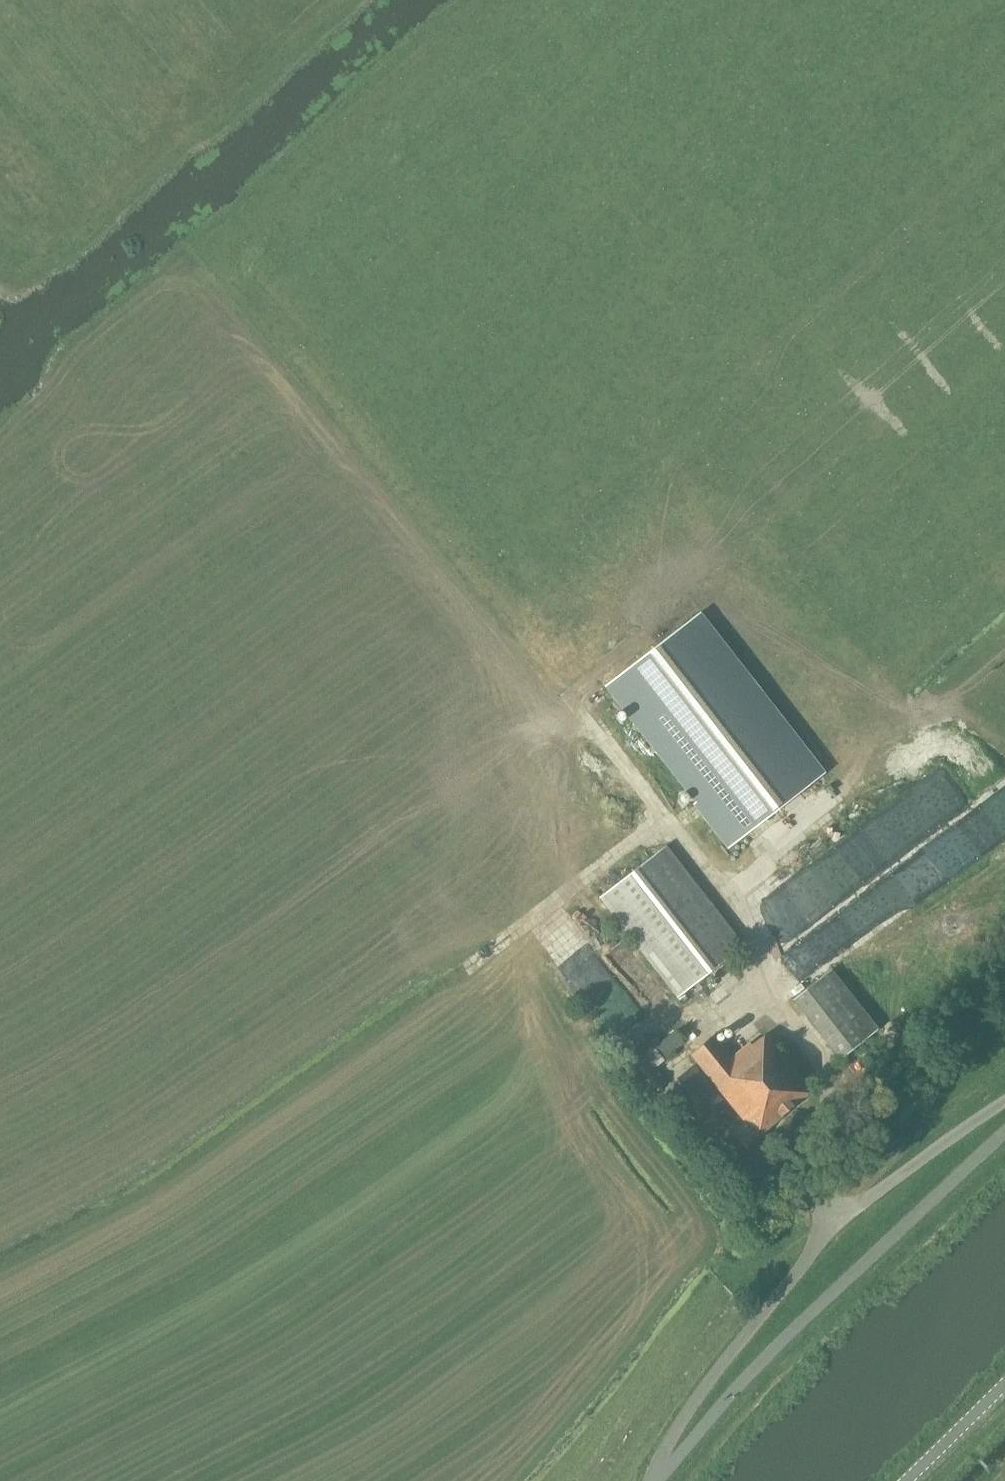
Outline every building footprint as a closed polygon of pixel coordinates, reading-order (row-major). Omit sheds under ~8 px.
[(700,613),(604,687),(695,803),(693,805),(728,850),(826,774),(700,613)] [(678,998),(742,947),(666,850),(602,901),(678,998)] [(895,919),(832,969),(879,1030),(942,980),(895,919)] [(839,1062),(879,1030),(832,969),(792,1001),(839,1062)] [(676,1032),(657,1046),(666,1059),(685,1044),(676,1032)] [(812,1093),(766,1035),(764,1036),(752,1045),(750,1042),(731,1057),(714,1036),(689,1055),(758,1139),(812,1093)] [(651,1097),(668,1084),(656,1069),(665,1061),(652,1044),(625,1065),(651,1097)] [(687,1135),(726,1103),(694,1064),(656,1096),(687,1135)]
